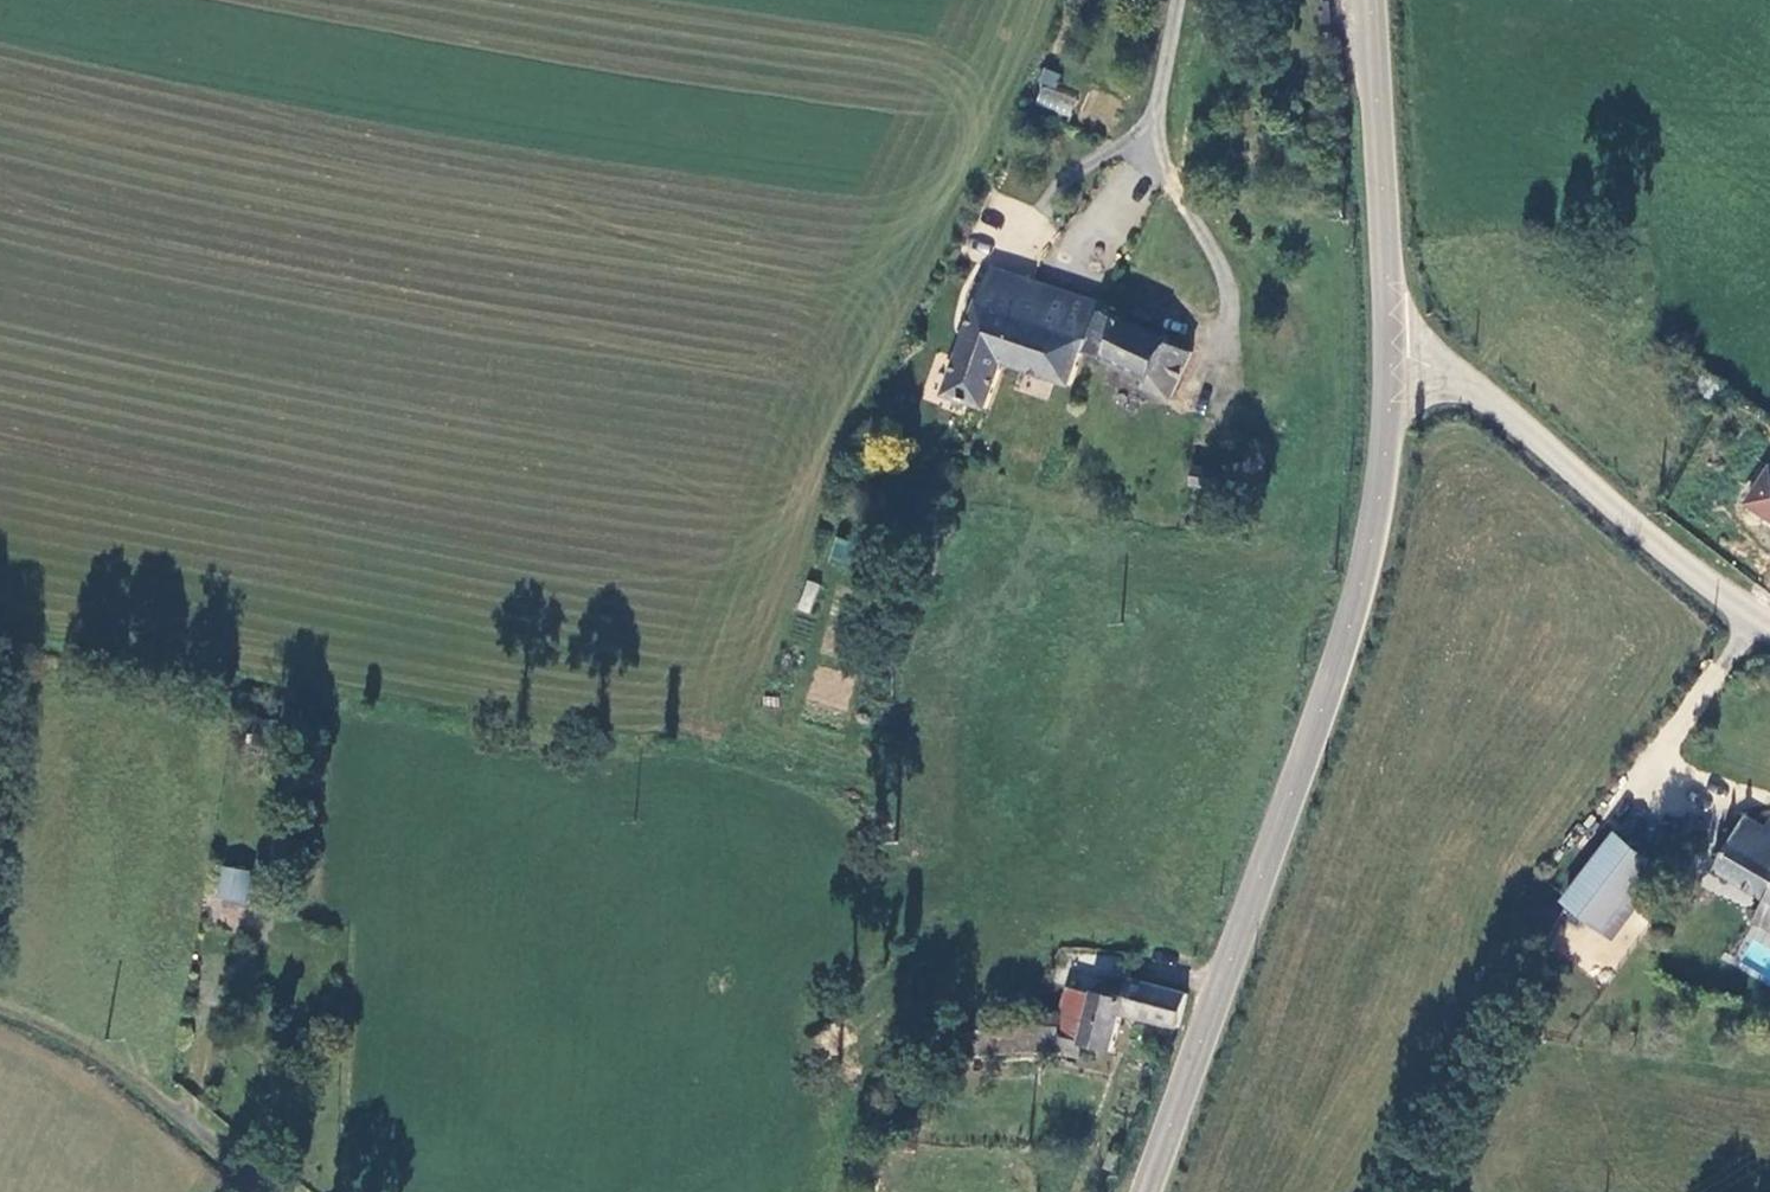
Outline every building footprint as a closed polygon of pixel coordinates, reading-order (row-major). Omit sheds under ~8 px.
[(1038,87),(1035,107),(1073,114),(1076,94),(1038,87)] [(1005,365),(1074,389),(1089,349),(1103,309),(1104,306),(998,269),(950,395),(989,410),(1005,365)] [(1175,402),(1196,350),(1103,309),(1089,349),(1152,375),(1147,391),(1175,402)] [(1716,408),(1731,385),(1685,354),(1680,366),(1696,375),(1688,390),(1716,408)] [(1751,503),(1769,515),(1769,475),(1751,503)] [(805,580),(796,609),(809,614),(819,584),(805,580)] [(289,717),(309,720),(312,710),(290,708),(289,717)] [(284,738),(262,735),(261,746),(283,751),(284,738)] [(1769,829),(1749,817),(1720,871),(1768,899),(1769,900),(1769,829)] [(1566,900),(1615,937),(1669,871),(1622,835),(1566,900)] [(232,870),(228,895),(251,900),(256,875),(232,870)] [(1768,899),(1759,915),(1769,922),(1769,900),(1768,899)] [(1126,1014),(1183,1025),(1192,994),(1132,980),(1132,984),(1117,981),(1115,991),(1072,984),(1066,1011),(1035,1024),(1036,1054),(1055,1051),(1084,1056),(1089,1043),(1118,1049),(1126,1014)]
